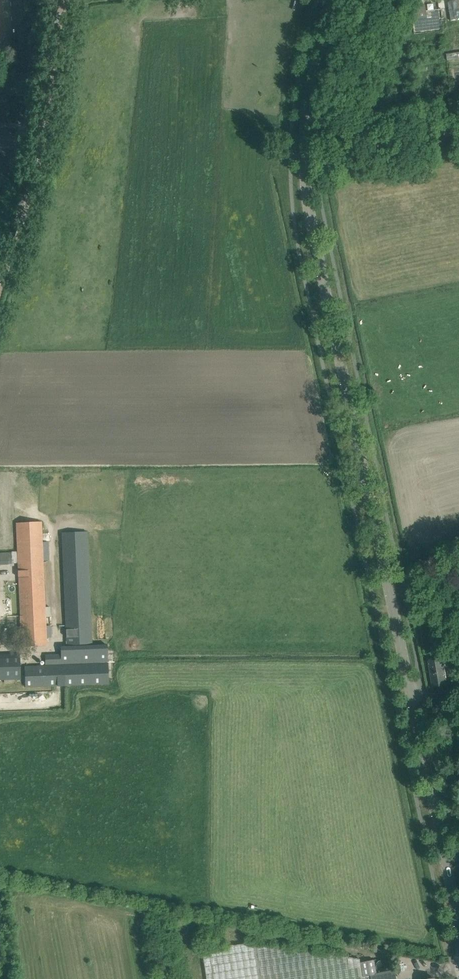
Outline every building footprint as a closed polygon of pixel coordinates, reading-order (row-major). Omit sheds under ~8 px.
[(422,5),(423,1),(416,0),(414,0),(413,10),(420,11),(421,11),(422,5)] [(449,0),(450,20),(458,20),(458,0),(449,0)] [(420,11),(412,12),(413,20),(427,18),(425,5),(422,5),(421,11),(420,11)] [(427,28),(441,29),(442,10),(428,10),(427,28)] [(0,131),(0,145),(11,145),(11,135),(4,135),(4,131),(0,131)] [(16,523),(22,647),(47,645),(46,637),(50,637),(50,626),(46,626),(45,616),(49,616),(49,609),(45,610),(43,560),(49,560),(48,541),(42,542),(41,522),(16,523)] [(67,645),(92,643),(87,532),(62,533),(67,645)] [(8,552),(0,553),(0,564),(9,564),(8,552)] [(108,685),(108,665),(107,648),(60,650),(61,659),(45,660),(45,666),(24,666),(25,687),(108,685)] [(20,679),(19,654),(0,654),(0,680),(4,679),(4,683),(13,683),(12,679),(20,679)] [(447,682),(446,676),(443,659),(428,662),(432,685),(447,682)] [(370,975),(363,977),(360,962),(360,959),(253,943),(202,950),(207,978),(371,978),(370,975)] [(374,959),(360,962),(363,977),(370,975),(377,974),(374,959)] [(395,970),(377,974),(370,975),(371,978),(396,978),(395,970)]
